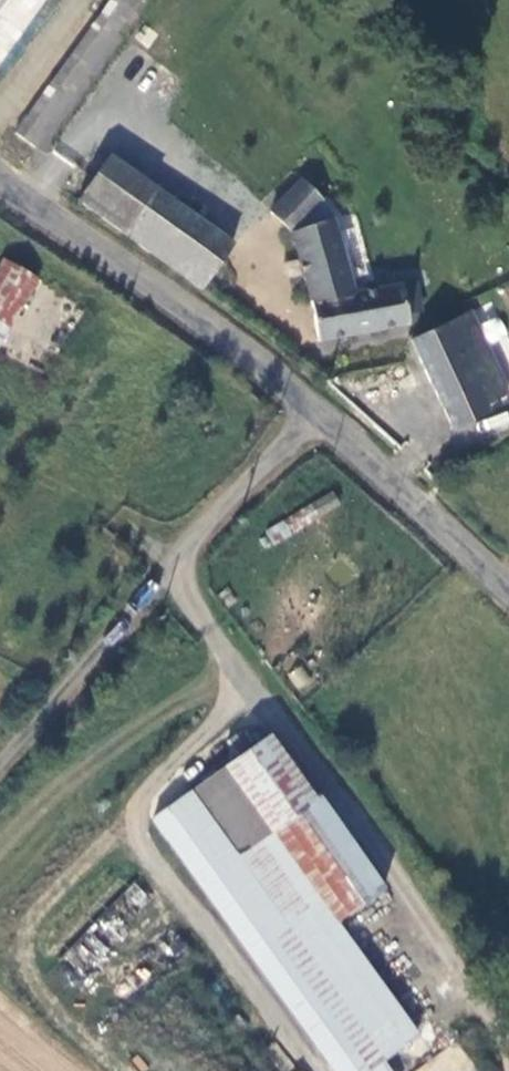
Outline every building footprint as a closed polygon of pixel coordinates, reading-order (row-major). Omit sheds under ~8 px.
[(44,0),(0,0),(0,57),(44,0)] [(146,0),(116,0),(14,134),(31,148),(146,0)] [(80,199),(121,231),(155,189),(113,157),(80,199)] [(349,222),(295,177),(265,217),(292,237),(349,222)] [(155,189),(121,231),(200,293),(235,248),(155,189)] [(314,343),(407,329),(412,327),(413,318),(425,315),(423,286),(364,291),(349,222),(292,237),(314,343)] [(0,264),(0,330),(5,333),(34,285),(0,264)] [(478,403),(506,385),(470,309),(413,335),(415,353),(450,428),(484,417),(478,403)] [(305,509),(318,528),(337,518),(328,498),(305,509)] [(305,509),(275,529),(284,548),(318,528),(305,509)] [(286,673),(297,690),(311,681),(301,664),(286,673)] [(154,819),(335,1070),(370,1070),(416,1038),(419,1036),(338,923),(372,899),(307,808),(305,810),(258,745),(154,819)] [(141,909),(150,894),(130,883),(121,898),(141,909)]
